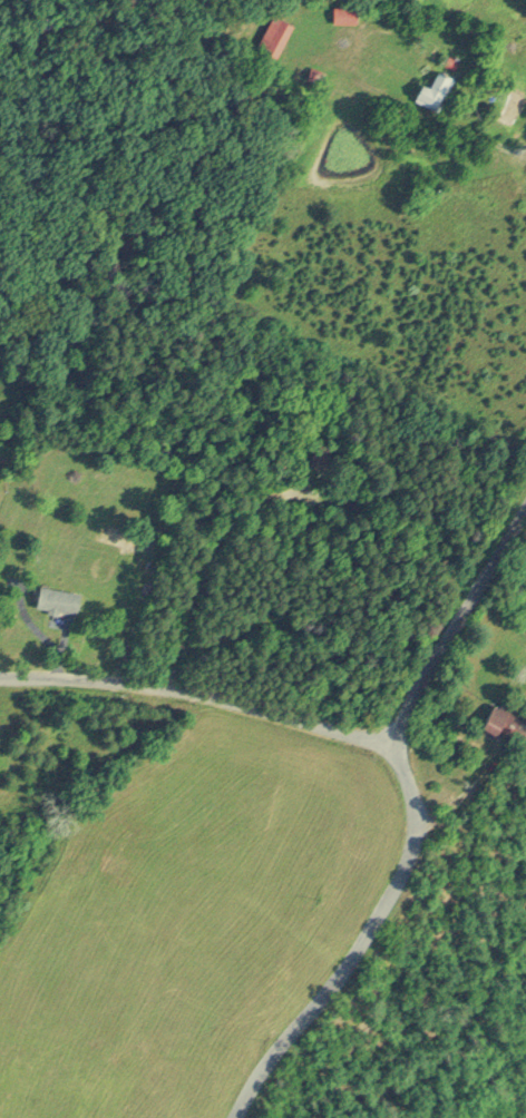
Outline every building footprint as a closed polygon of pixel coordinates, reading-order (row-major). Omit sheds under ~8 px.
[(350,5),(330,5),(330,22),(350,22),(350,5)] [(254,50),(273,58),(288,22),(270,14),(254,50)] [(436,112),(454,79),(433,68),(424,86),(414,81),(406,96),(436,112)] [(31,609),(76,615),(80,591),(34,585),(31,609)] [(485,701),(469,724),(484,734),(490,725),(506,736),(517,721),(500,710),(504,704),(497,699),(492,705),(485,701)]
